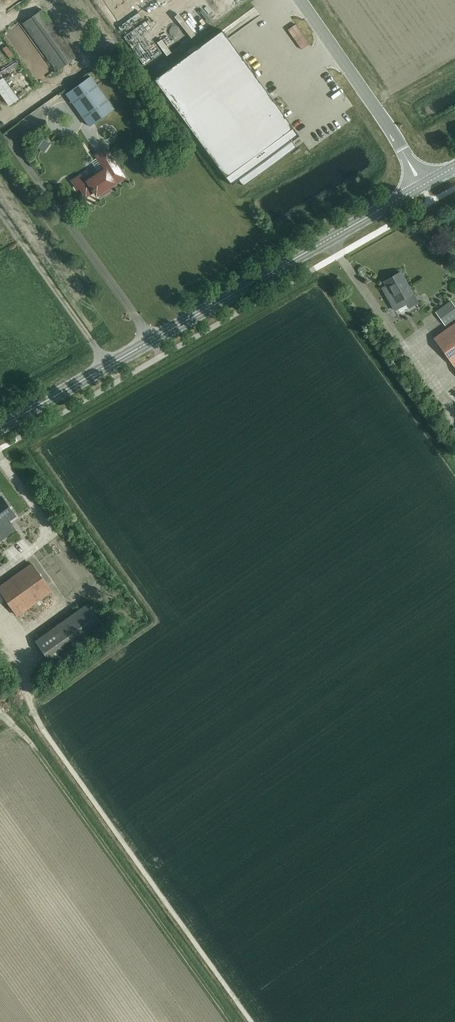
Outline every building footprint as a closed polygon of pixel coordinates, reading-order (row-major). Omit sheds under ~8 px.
[(106,8),(113,3),(110,0),(100,0),(106,8)] [(130,0),(125,0),(122,2),(131,15),(138,11),(130,0)] [(144,6),(140,0),(130,0),(138,11),(144,6)] [(165,25),(177,42),(237,0),(202,0),(165,25)] [(124,20),(131,15),(122,2),(115,7),(124,20)] [(115,7),(113,3),(106,8),(108,12),(115,7)] [(124,20),(115,7),(108,12),(118,25),(124,20)] [(57,71),(77,57),(42,9),(22,23),(57,71)] [(165,25),(157,31),(169,48),(177,42),(165,25)] [(222,30),(154,80),(231,185),(239,180),(243,186),(296,147),(292,141),(299,135),(222,30)] [(157,31),(149,37),(160,53),(169,48),(157,31)] [(149,37),(141,43),(152,59),(160,53),(149,37)] [(141,43),(132,49),(144,65),(152,59),(141,43)] [(6,100),(13,96),(13,95),(15,70),(19,77),(23,75),(23,77),(27,74),(28,70),(19,53),(15,55),(15,66),(5,65),(6,59),(11,57),(0,56),(0,88),(6,100)] [(114,108),(90,76),(66,93),(89,126),(114,108)] [(106,150),(97,155),(106,169),(92,178),(90,175),(78,182),(86,195),(94,190),(97,194),(100,191),(102,194),(109,190),(107,187),(123,177),(106,150)] [(404,298),(412,293),(400,272),(384,281),(387,285),(382,288),(395,310),(407,303),(404,298)] [(454,318),(454,307),(451,301),(436,312),(445,325),(454,318)] [(454,366),(454,365),(454,323),(434,338),(454,366)] [(0,496),(0,541),(16,529),(8,518),(14,513),(0,495),(0,496)] [(51,591),(31,563),(0,586),(0,591),(17,615),(51,591)] [(87,603),(35,640),(53,665),(105,627),(87,603)]
